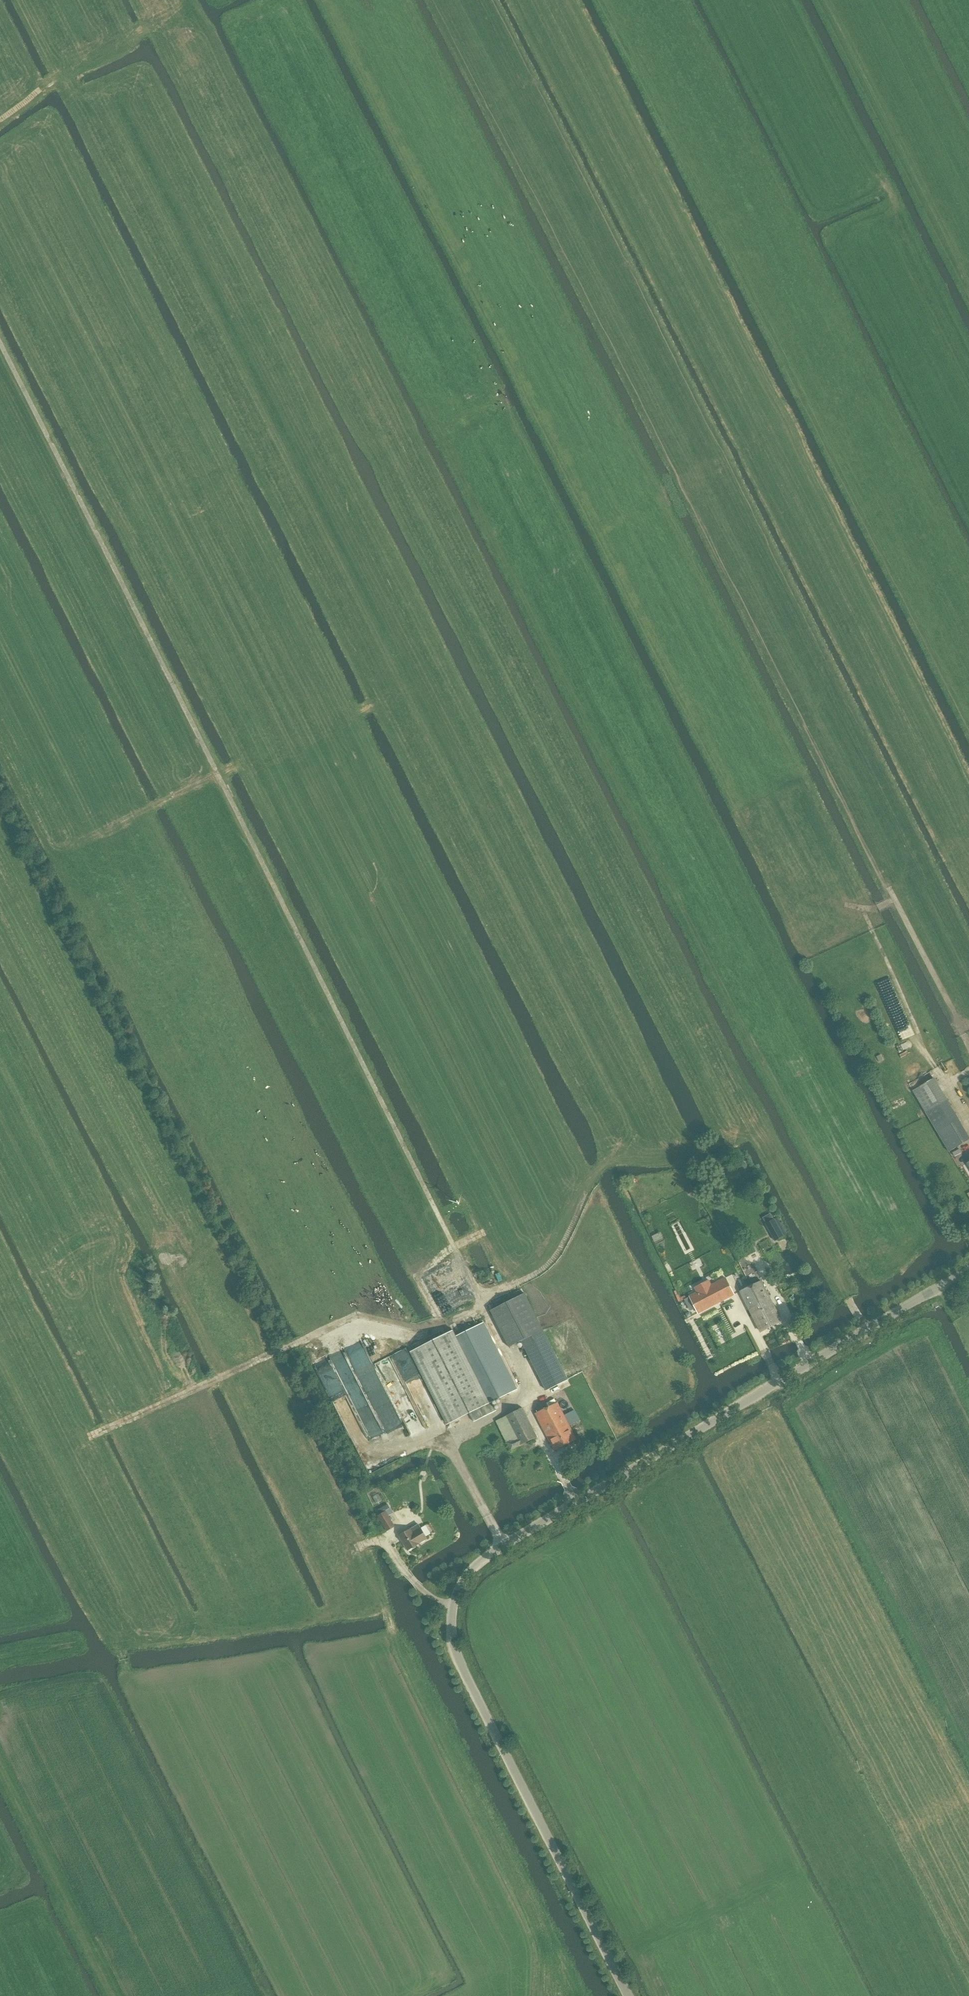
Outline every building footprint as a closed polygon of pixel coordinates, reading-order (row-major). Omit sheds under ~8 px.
[(968,1140),(968,1136),(934,1078),(913,1090),(949,1151),(968,1140)] [(747,1168),(748,1165),(746,1161),(743,1160),(740,1162),(739,1165),(740,1168),(743,1169),(747,1168)] [(775,1241),(784,1236),(775,1219),(766,1224),(775,1241)] [(690,1311),(696,1308),(698,1313),(734,1294),(726,1277),(684,1300),(690,1311)] [(761,1280),(751,1286),(771,1326),(782,1321),(761,1280)] [(751,1286),(741,1291),(761,1331),(771,1326),(751,1286)] [(568,1379),(525,1293),(492,1310),(510,1347),(522,1341),(546,1390),(568,1379)] [(470,1413),(474,1422),(496,1410),(492,1401),(517,1389),(484,1323),(456,1337),(453,1331),(410,1353),(447,1425),(470,1413)] [(558,1402),(535,1413),(543,1429),(554,1451),(577,1439),(569,1425),(580,1420),(574,1409),(564,1415),(558,1402)] [(511,1450),(537,1437),(523,1407),(496,1421),(511,1450)] [(382,1514),(378,1516),(387,1531),(395,1526),(389,1516),(393,1513),(388,1504),(379,1510),(382,1514)] [(420,1543),(427,1538),(419,1524),(400,1536),(408,1550),(420,1543)]
